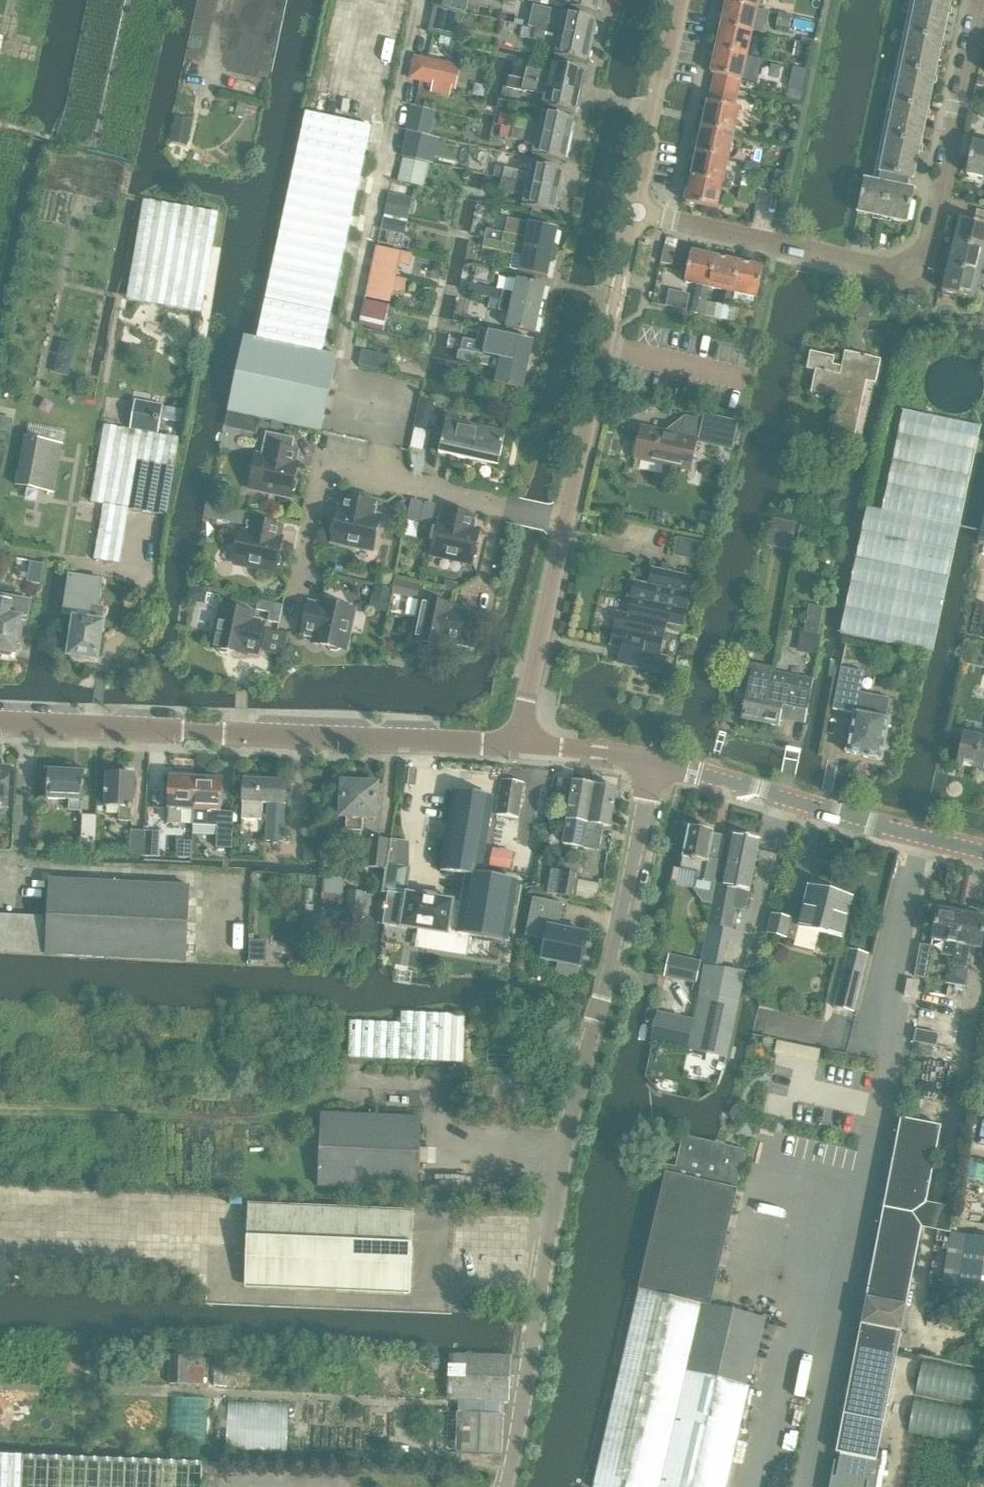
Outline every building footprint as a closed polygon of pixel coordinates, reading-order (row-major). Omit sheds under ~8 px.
[(432,5),(466,13),(469,0),(433,0),(432,5)] [(565,6),(597,13),(597,10),(600,7),(601,1),(600,0),(567,0),(565,6)] [(726,2),(756,8),(758,0),(726,0),(726,2)] [(887,138),(920,145),(951,0),(917,0),(887,138)] [(726,2),(720,25),(751,32),(756,8),(726,2)] [(530,17),(528,28),(590,41),(591,35),(594,32),(596,25),(595,23),(595,19),(564,13),(532,6),(530,17)] [(240,7),(235,27),(248,30),(252,10),(240,7)] [(776,27),(789,30),(792,16),(779,13),(776,27)] [(720,25),(715,49),(746,56),(751,32),(720,25)] [(523,27),(521,37),(523,38),(533,40),(541,42),(555,53),(555,55),(586,62),(587,59),(589,57),(590,51),(589,47),(590,41),(528,28),(526,28),(525,27),(523,27)] [(796,42),(793,54),(809,58),(811,45),(796,42)] [(714,74),(739,79),(741,79),(746,56),(715,49),(710,73),(714,74)] [(413,56),(407,79),(430,84),(435,61),(413,56)] [(251,60),(248,72),(258,74),(259,67),(260,62),(251,60)] [(511,77),(579,91),(581,83),(583,81),(584,76),(583,73),(584,70),(553,63),(551,73),(526,68),(526,69),(514,66),(511,77)] [(794,67),(789,87),(790,88),(803,91),(807,70),(794,67)] [(714,74),(712,84),(737,89),(739,79),(714,74)] [(544,106),(575,112),(575,109),(578,107),(579,101),(578,98),(579,91),(511,77),(509,76),(507,87),(521,90),(546,95),(544,106)] [(976,85),(983,87),(983,86),(983,78),(978,77),(977,77),(976,85)] [(711,91),(708,101),(733,107),(735,96),(711,91)] [(708,101),(702,127),(733,134),(739,108),(733,107),(708,101)] [(411,106),(406,128),(417,131),(423,108),(411,106)] [(306,112),(256,340),(321,353),(370,126),(306,112)] [(502,125),(501,126),(568,140),(570,133),(572,131),(574,126),(573,121),(573,118),(542,112),(540,122),(499,114),(497,124),(502,125)] [(175,117),(170,142),(187,145),(192,120),(175,117)] [(533,155),(564,162),(565,158),(567,157),(568,151),(567,146),(568,140),(501,126),(499,137),(535,144),(533,155)] [(702,127),(697,152),(728,158),(733,134),(702,127)] [(407,131),(402,155),(416,158),(421,135),(407,131)] [(780,133),(779,139),(783,143),(789,142),(790,136),(786,132),(780,133)] [(887,138),(878,183),(889,186),(909,190),(911,180),(913,180),(919,150),(920,145),(887,138)] [(983,178),(983,144),(972,141),(965,174),(983,178)] [(697,152),(691,176),(723,183),(728,158),(697,152)] [(402,159),(397,180),(410,183),(414,162),(402,159)] [(495,178),(502,179),(558,191),(559,184),(562,181),(563,175),(562,171),(562,169),(531,162),(529,174),(505,169),(497,167),(495,178)] [(743,176),(757,180),(760,165),(747,162),(743,176)] [(777,172),(774,181),(783,183),(786,174),(777,172)] [(717,209),(723,183),(691,176),(685,202),(717,209)] [(522,206),(553,212),(554,210),(556,207),(558,199),(556,197),(558,191),(502,179),(500,190),(524,195),(522,206)] [(864,180),(857,213),(882,218),(889,186),(878,183),(865,181),(864,180)] [(889,186),(882,218),(907,223),(912,201),(914,191),(909,190),(889,186)] [(737,201),(752,204),(755,191),(740,188),(737,201)] [(388,194),(384,214),(401,218),(405,197),(388,194)] [(143,200),(127,299),(202,312),(219,213),(143,200)] [(953,242),(983,250),(983,211),(977,210),(974,222),(959,218),(953,242)] [(383,218),(380,230),(391,232),(394,220),(383,218)] [(486,230),(484,240),(552,254),(558,229),(529,223),(525,239),(486,230)] [(518,271),(547,277),(552,254),(484,240),(482,248),(522,257),(518,271)] [(947,267),(983,276),(983,275),(980,274),(983,257),(983,250),(953,242),(947,267)] [(378,246),(372,271),(395,276),(401,252),(378,246)] [(676,249),(664,246),(660,263),(672,265),(676,249)] [(689,261),(684,282),(697,285),(694,299),(691,313),(703,315),(709,287),(715,257),(691,252),(689,261)] [(715,257),(709,287),(722,290),(719,305),(717,304),(716,309),(715,318),(726,320),(729,307),(732,293),(739,262),(715,257)] [(686,260),(679,259),(677,266),(684,268),(686,260)] [(739,262),(732,293),(757,298),(763,268),(739,262)] [(973,299),(977,284),(983,286),(983,276),(947,267),(941,291),(973,299)] [(372,274),(367,298),(389,304),(395,279),(372,274)] [(470,285),(467,294),(471,295),(489,299),(500,301),(540,310),(546,285),(517,279),(517,280),(510,278),(506,280),(504,292),(503,292),(473,285),(470,285)] [(510,312),(507,327),(536,334),(540,310),(500,301),(489,299),(487,308),(510,312)] [(366,302),(360,327),(383,332),(389,307),(366,302)] [(742,309),(739,323),(751,326),(754,312),(742,309)] [(464,340),(462,351),(478,355),(529,365),(534,341),(480,330),(477,343),(464,340)] [(256,340),(250,338),(244,337),(228,412),(320,432),(336,357),(321,353),(256,340)] [(459,351),(457,360),(458,360),(476,364),(498,369),(495,383),(524,389),(529,366),(529,365),(478,355),(462,351),(459,351)] [(816,370),(811,392),(812,392),(813,388),(843,394),(833,439),(831,439),(831,440),(853,445),(867,381),(873,383),(876,383),(881,360),(880,360),(850,352),(847,368),(833,364),(835,357),(811,352),(807,368),(816,370)] [(135,402),(131,430),(158,435),(163,407),(135,402)] [(420,410),(416,426),(427,429),(430,417),(426,411),(420,410)] [(839,633),(842,634),(931,652),(979,426),(903,410),(881,511),(867,508),(839,633)] [(249,417),(246,431),(249,431),(256,433),(259,419),(249,417)] [(643,428),(636,459),(689,470),(696,441),(733,449),(738,423),(725,420),(723,426),(685,417),(681,436),(664,432),(643,428)] [(11,435),(13,421),(0,418),(0,432),(11,435)] [(439,453),(498,465),(505,433),(482,427),(446,420),(439,453)] [(103,426),(91,502),(103,504),(94,560),(120,565),(129,508),(166,514),(179,438),(158,435),(131,430),(103,426)] [(262,457),(257,456),(251,488),(290,495),(296,465),(292,464),(295,451),(292,450),(294,438),(266,433),(262,457)] [(25,438),(16,485),(54,492),(57,473),(47,472),(53,443),(25,438)] [(373,549),(379,518),(375,517),(377,507),(373,506),(373,504),(345,498),(343,510),(338,509),(335,524),(331,527),(330,533),(333,537),(332,540),(373,549)] [(389,508),(397,522),(408,515),(399,502),(389,508)] [(203,518),(242,526),(244,512),(206,505),(203,518)] [(432,553),(472,562),(479,531),(474,530),(477,520),(473,519),(473,517),(445,511),(442,523),(439,522),(432,553)] [(799,523),(772,518),(769,537),(796,541),(799,523)] [(242,531),(235,562),(274,571),(281,540),(277,539),(280,526),(252,520),(251,523),(248,522),(245,532),(242,531)] [(678,538),(676,547),(700,553),(702,544),(678,538)] [(617,612),(610,645),(620,647),(616,664),(622,665),(622,664),(639,668),(664,674),(668,657),(661,656),(668,624),(684,627),(695,577),(667,571),(652,568),(649,584),(646,583),(634,581),(633,584),(627,614),(617,612)] [(69,575),(63,615),(75,617),(69,656),(71,656),(74,659),(81,660),(85,658),(97,660),(105,607),(98,606),(92,605),(91,611),(83,609),(84,603),(88,600),(90,584),(91,578),(69,575)] [(404,582),(396,580),(393,594),(401,596),(404,582)] [(459,583),(446,580),(444,588),(455,589),(459,583)] [(374,588),(372,596),(388,599),(389,591),(374,588)] [(16,653),(22,617),(28,618),(32,600),(12,596),(11,601),(0,599),(0,651),(16,653)] [(454,607),(423,600),(413,641),(445,648),(447,644),(471,650),(479,616),(453,610),(454,607)] [(278,624),(282,605),(259,601),(257,610),(270,613),(268,621),(278,624)] [(302,632),(305,633),(304,637),(314,639),(313,643),(344,650),(353,609),(322,603),(321,607),(309,604),(302,632)] [(810,606),(808,619),(822,622),(824,609),(810,606)] [(213,648),(244,654),(245,650),(258,653),(264,625),(261,624),(262,620),(252,618),(253,614),(222,607),(213,648)] [(735,697),(746,699),(742,718),(760,722),(761,716),(762,716),(772,668),(743,662),(735,697)] [(761,716),(760,722),(778,726),(780,716),(805,721),(814,679),(772,671),(772,668),(762,716),(761,716)] [(841,669),(833,708),(853,712),(853,714),(854,714),(851,730),(850,730),(850,732),(851,732),(847,750),(846,750),(846,752),(847,752),(863,755),(863,756),(881,759),(881,757),(888,720),(889,721),(889,719),(885,718),(889,699),(869,695),(860,693),(864,673),(841,669)] [(983,769),(983,738),(964,734),(958,763),(983,769)] [(8,807),(11,768),(0,768),(0,806),(8,807)] [(47,799),(70,800),(69,811),(81,812),(82,801),(83,801),(84,772),(82,772),(82,774),(74,774),(74,771),(48,770),(47,799)] [(132,821),(133,807),(135,775),(107,773),(106,791),(105,790),(105,794),(106,794),(106,806),(120,807),(120,821),(132,821)] [(268,803),(266,841),(283,842),(287,782),(260,781),(260,776),(244,775),(241,819),(262,820),(263,803),(268,803)] [(168,808),(170,808),(169,823),(181,823),(181,809),(193,810),(194,810),(196,778),(170,777),(168,808)] [(222,779),(196,778),(194,810),(193,810),(193,824),(217,825),(216,848),(232,848),(234,812),(220,811),(222,779)] [(363,831),(363,817),(375,817),(377,786),(358,785),(359,781),(346,780),(345,784),(344,784),(342,816),(348,816),(347,831),(363,831)] [(503,780),(497,815),(518,818),(524,783),(503,780)] [(563,845),(585,849),(596,785),(574,781),(567,820),(568,820),(563,845)] [(596,785),(585,849),(599,852),(604,827),(611,828),(617,789),(596,785)] [(388,894),(383,924),(401,927),(419,930),(416,947),(466,955),(469,935),(508,941),(518,882),(481,876),(493,799),(493,798),(454,791),(454,793),(441,870),(466,875),(462,905),(453,903),(453,901),(435,898),(434,898),(426,897),(426,896),(426,897),(407,893),(406,897),(388,894)] [(95,843),(95,840),(96,840),(97,816),(82,816),(81,840),(87,840),(87,843),(95,843)] [(689,826),(683,857),(680,869),(698,872),(696,880),(716,884),(721,861),(709,858),(714,831),(689,826)] [(132,831),(131,855),(145,856),(146,832),(132,831)] [(146,832),(145,856),(159,857),(160,833),(146,832)] [(717,884),(709,925),(731,929),(735,910),(736,907),(731,907),(735,889),(749,892),(749,891),(759,840),(734,835),(724,885),(717,884)] [(324,851),(325,836),(303,836),(303,850),(304,850),(324,851)] [(371,839),(367,866),(385,868),(388,841),(371,839)] [(391,841),(387,865),(411,869),(411,867),(409,866),(408,843),(391,841)] [(493,849),(490,865),(510,869),(514,853),(493,849)] [(303,863),(323,864),(324,851),(304,850),(303,863)] [(547,893),(574,899),(577,899),(580,881),(581,874),(551,869),(547,893)] [(343,906),(344,878),(323,877),(322,905),(343,906)] [(0,914),(0,953),(186,963),(190,887),(50,880),(48,917),(0,914)] [(580,881),(577,899),(595,902),(598,885),(580,881)] [(842,939),(852,899),(807,888),(799,921),(771,913),(766,933),(794,941),(795,937),(797,928),(842,939)] [(348,891),(346,915),(369,917),(370,906),(371,906),(372,892),(348,891)] [(579,967),(581,968),(588,935),(558,929),(563,905),(533,899),(526,936),(546,940),(542,960),(559,963),(557,971),(561,976),(572,978),(577,975),(579,967)] [(306,904),(305,915),(313,915),(313,905),(306,904)] [(942,955),(954,957),(949,983),(950,984),(962,914),(953,912),(954,909),(942,907),(941,910),(938,910),(933,940),(945,942),(942,955)] [(950,984),(965,987),(968,968),(966,968),(969,955),(968,955),(970,947),(981,949),(983,934),(983,918),(983,915),(972,913),(972,916),(962,914),(950,984)] [(688,1048),(688,1049),(727,1057),(739,1002),(745,975),(745,974),(722,970),(728,941),(707,937),(701,966),(704,966),(704,967),(702,982),(688,1048)] [(249,940),(249,961),(266,961),(267,940),(249,940)] [(921,945),(915,976),(926,978),(927,979),(933,947),(921,945)] [(848,949),(833,1008),(853,1013),(854,1009),(868,954),(848,949)] [(669,955),(665,977),(696,983),(701,962),(669,955)] [(919,982),(914,981),(908,980),(906,987),(904,996),(916,998),(918,989),(919,982)] [(349,1020),(347,1056),(463,1062),(465,1014),(401,1011),(401,1023),(349,1020)] [(657,1012),(652,1040),(687,1047),(693,1020),(657,1012)] [(939,1033),(916,1028),(913,1041),(936,1045),(939,1033)] [(974,1105),(983,1107),(983,1095),(976,1093),(974,1105)] [(972,1117),(983,1119),(983,1107),(974,1105),(972,1117)] [(321,1112),(317,1185),(417,1190),(421,1117),(321,1112)] [(867,1297),(906,1304),(906,1305),(907,1305),(922,1226),(913,1213),(926,1203),(941,1125),(901,1117),(867,1297)] [(665,1172),(639,1290),(593,1486),(726,1486),(765,1319),(711,1306),(738,1189),(736,1189),(745,1150),(684,1136),(676,1167),(667,1165),(665,1172)] [(250,1206),(247,1285),(409,1292),(412,1212),(250,1206)] [(958,1295),(983,1299),(983,1238),(968,1235),(958,1295)] [(861,1324),(844,1414),(885,1421),(902,1332),(901,1331),(906,1305),(906,1304),(867,1297),(862,1324),(861,1324)] [(169,1383),(205,1384),(205,1366),(188,1365),(189,1354),(170,1354),(169,1383)] [(448,1398),(504,1401),(508,1401),(510,1356),(450,1354),(448,1398)] [(229,1400),(227,1449),(286,1452),(289,1403),(229,1400)] [(458,1411),(456,1451),(501,1454),(503,1414),(458,1411)] [(881,1461),(840,1454),(836,1478),(832,1477),(830,1486),(876,1486),(881,1461)] [(0,1455),(0,1486),(201,1486),(202,1463),(0,1455)]
